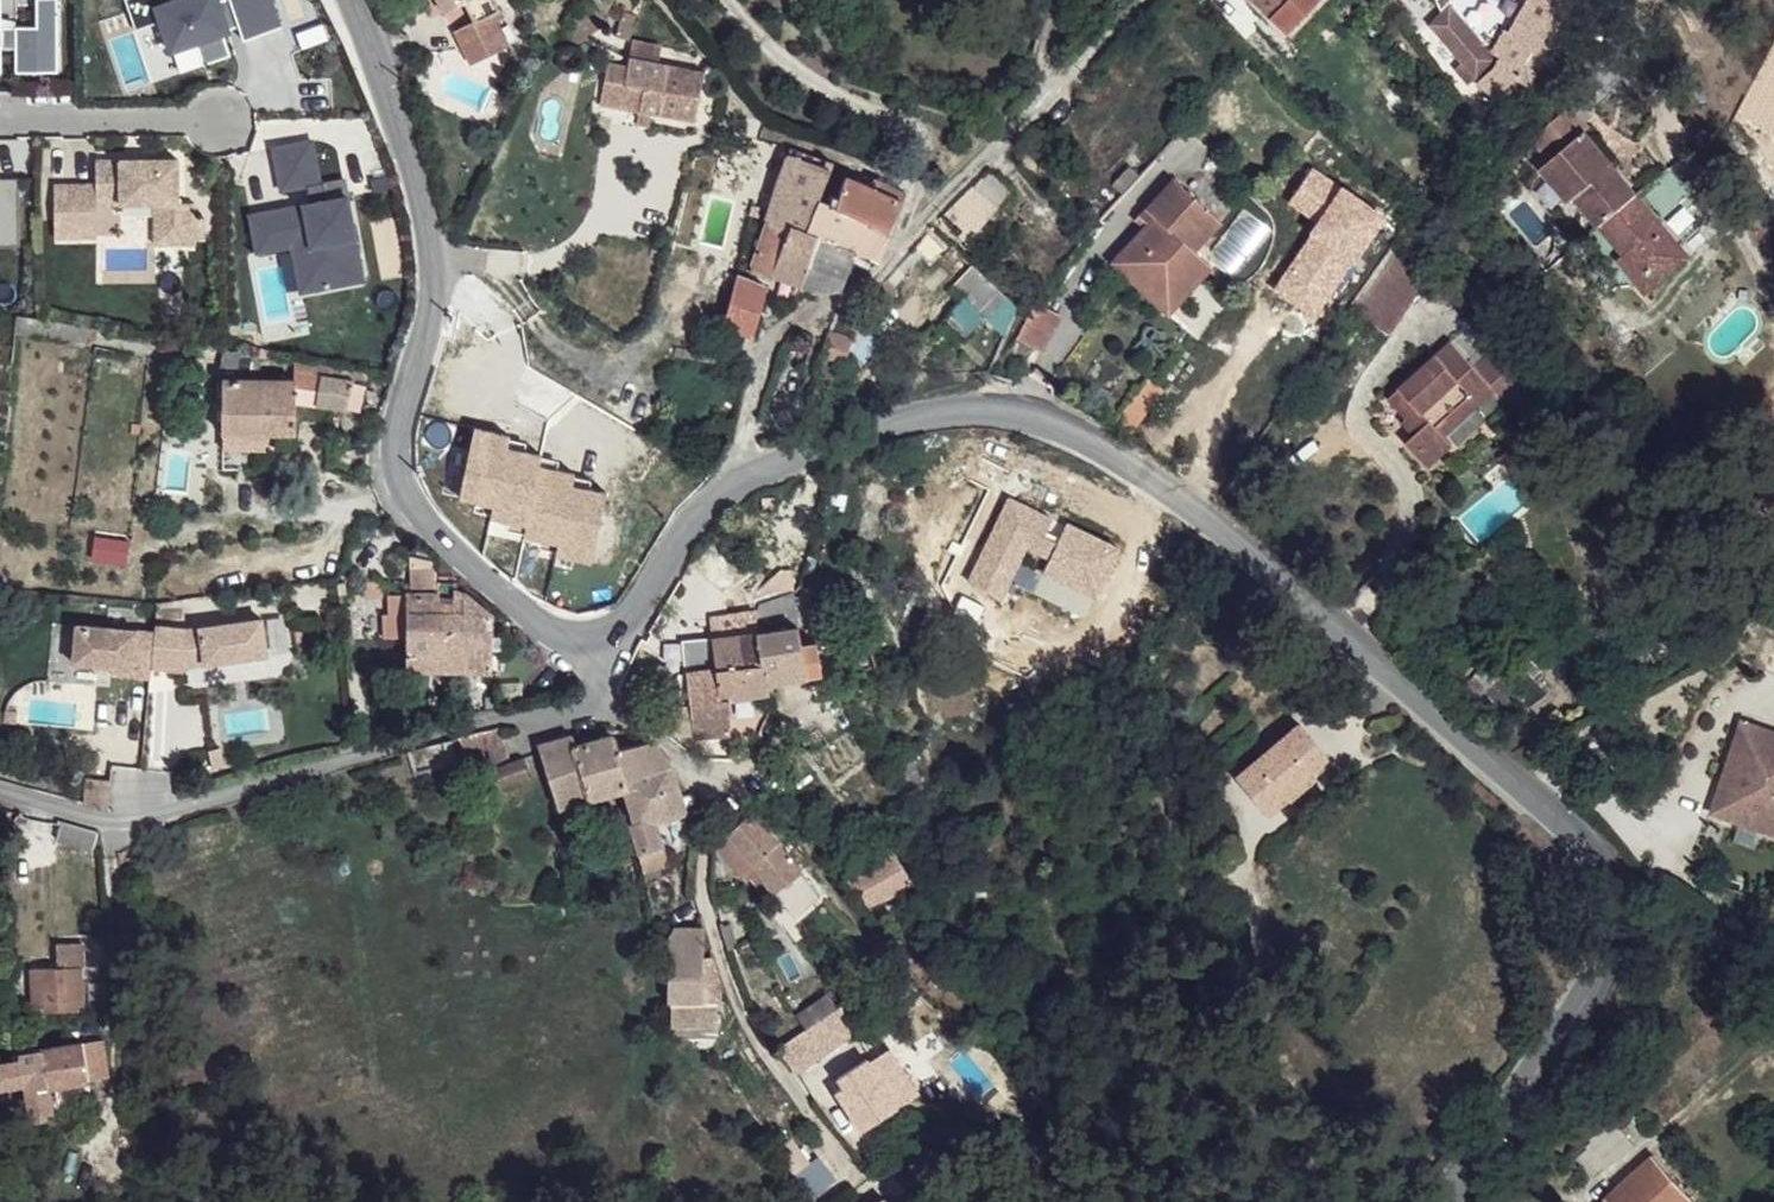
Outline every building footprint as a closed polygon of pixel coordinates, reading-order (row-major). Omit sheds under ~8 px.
[(149,77),(233,52),(217,0),(126,0),(149,77)] [(282,25),(273,0),(227,0),(241,39),(282,25)] [(445,13),(465,3),(474,21),(454,31),(462,46),(499,27),(496,21),(503,18),(495,0),(438,0),(445,13)] [(1270,15),(1284,0),(1254,0),(1270,15)] [(1270,15),(1285,30),(1314,1),(1313,0),(1284,0),(1270,15)] [(1478,79),(1495,99),(1517,79),(1532,87),(1549,56),(1544,54),(1557,34),(1575,0),(1528,0),(1513,25),(1508,19),(1493,41),(1489,48),(1463,20),(1450,33),(1443,39),(1478,79)] [(1421,5),(1435,24),(1439,20),(1446,13),(1439,3),(1421,5)] [(11,57),(11,81),(52,81),(52,6),(32,6),(32,36),(0,36),(0,57),(11,57)] [(590,6),(559,32),(572,48),(607,24),(590,6)] [(1446,13),(1439,20),(1450,33),(1463,20),(1453,8),(1446,13)] [(1477,31),(1493,41),(1508,19),(1494,9),(1477,31)] [(623,10),(615,36),(627,40),(636,14),(623,10)] [(1423,34),(1435,46),(1443,39),(1450,33),(1439,20),(1435,24),(1423,34)] [(499,27),(462,46),(472,64),(509,46),(499,27)] [(632,41),(628,58),(657,64),(661,46),(632,41)] [(1765,111),(1773,94),(1773,56),(1749,103),(1765,111)] [(607,64),(599,103),(639,109),(637,122),(648,124),(650,112),(694,120),(703,72),(657,64),(628,58),(627,67),(607,64)] [(1599,225),(1637,194),(1585,130),(1589,127),(1570,105),(1533,138),(1551,159),(1580,192),(1575,196),(1599,225)] [(268,146),(278,194),(322,185),(312,137),(268,146)] [(832,162),(789,146),(765,219),(768,220),(790,225),(797,209),(813,215),(820,198),(832,162)] [(1551,159),(1542,166),(1570,200),(1580,192),(1551,159)] [(95,185),(53,185),(53,220),(95,220),(95,205),(153,204),(154,244),(193,245),(193,204),(177,204),(176,160),(136,160),(137,166),(127,166),(127,160),(95,161),(95,185)] [(974,188),(996,210),(1013,193),(991,172),(974,188)] [(906,192),(874,179),(870,187),(845,175),(835,205),(891,229),(890,232),(892,233),(893,231),(903,202),(906,192)] [(16,246),(16,179),(0,179),(0,246),(16,246)] [(1220,222),(1173,179),(1145,209),(1153,216),(1147,223),(1131,241),(1145,254),(1136,264),(1162,287),(1194,250),(1220,222)] [(296,294),(364,284),(349,194),(245,210),(252,253),(289,247),(296,294)] [(1599,225),(1625,255),(1629,252),(1649,276),(1656,270),(1664,280),(1691,257),(1638,195),(1637,194),(1599,225)] [(772,273),(802,284),(817,236),(823,238),(835,205),(820,198),(813,215),(797,209),(790,225),(772,273)] [(891,229),(835,205),(823,238),(857,252),(878,262),(890,232),(891,229)] [(1145,209),(1139,215),(1147,223),(1153,216),(1145,209)] [(1245,210),(1209,259),(1232,276),(1268,227),(1245,210)] [(95,238),(95,220),(53,220),(53,238),(95,238)] [(751,272),(770,279),(772,273),(790,225),(768,220),(751,272)] [(928,234),(917,246),(924,254),(930,261),(942,248),(928,234)] [(802,284),(826,288),(843,286),(857,252),(823,238),(817,236),(802,284)] [(1122,251),(1136,264),(1145,254),(1131,241),(1122,251)] [(953,245),(942,256),(961,275),(972,263),(953,245)] [(917,246),(899,267),(904,272),(912,264),(913,265),(924,254),(917,246)] [(1398,250),(1345,325),(1382,342),(1431,272),(1398,250)] [(1136,264),(1122,251),(1111,263),(1167,313),(1209,267),(1193,253),(1162,287),(1136,264)] [(1625,255),(1619,259),(1648,294),(1664,280),(1656,270),(1649,276),(1629,252),(1625,255)] [(961,275),(951,285),(963,296),(978,311),(999,288),(972,263),(961,275)] [(892,274),(888,278),(895,285),(896,286),(906,275),(904,272),(899,267),(892,274)] [(722,327),(753,336),(762,304),(768,288),(736,275),(722,327)] [(888,278),(873,295),(883,302),(895,285),(888,278)] [(1052,294),(1028,331),(1039,338),(1045,341),(1069,304),(1052,294)] [(873,295),(861,316),(870,321),(883,302),(873,295)] [(1007,295),(986,318),(1004,333),(1017,305),(1007,295)] [(963,296),(944,318),(964,337),(985,316),(978,311),(963,296)] [(84,327),(13,316),(11,333),(81,345),(82,339),(84,327)] [(868,323),(856,351),(873,358),(884,329),(868,323)] [(84,327),(82,339),(93,340),(95,329),(84,327)] [(1028,331),(1023,340),(1036,348),(1039,338),(1028,331)] [(828,333),(821,353),(839,360),(846,362),(853,341),(828,333)] [(1486,340),(1467,358),(1473,365),(1492,348),(1486,340)] [(1406,443),(1428,467),(1453,444),(1445,436),(1495,391),(1508,406),(1528,387),(1492,348),(1473,365),(1467,358),(1452,341),(1390,398),(1407,418),(1403,422),(1415,435),(1406,443)] [(237,352),(220,349),(217,369),(234,371),(237,352)] [(322,377),(292,372),(292,381),(296,381),(295,402),(314,406),(322,377)] [(352,382),(322,377),(314,406),(345,412),(351,385),(352,382)] [(292,381),(221,380),(220,433),(263,434),(293,434),(295,402),(296,381),(292,381)] [(364,387),(351,385),(345,412),(360,414),(364,387)] [(220,433),(219,447),(263,449),(263,434),(220,433)] [(293,449),(293,434),(263,434),(263,449),(293,449)] [(963,561),(960,572),(970,574),(973,562),(963,561)] [(409,572),(408,596),(437,596),(437,582),(437,572),(409,572)] [(795,591),(785,573),(781,574),(753,597),(754,604),(760,603),(795,591)] [(455,582),(437,582),(437,596),(455,597),(455,582)] [(403,645),(402,672),(448,672),(489,674),(491,621),(479,608),(455,597),(437,596),(408,596),(402,596),(403,614),(403,645)] [(722,604),(724,615),(746,612),(745,601),(722,604)] [(710,618),(711,638),(757,632),(756,610),(747,611),(746,612),(724,615),(710,618)] [(403,645),(403,614),(385,614),(385,645),(403,645)] [(146,667),(150,632),(71,625),(70,663),(106,665),(127,667),(126,675),(145,677),(146,667)] [(187,634),(150,626),(150,632),(146,667),(174,671),(173,667),(174,659),(197,660),(197,668),(256,666),(256,632),(187,634)] [(757,632),(768,683),(822,674),(816,641),(801,643),(798,626),(757,632)] [(768,683),(757,632),(711,638),(715,667),(721,699),(730,697),(769,690),(768,683)] [(700,640),(687,672),(715,667),(711,638),(700,640)] [(683,648),(687,672),(700,640),(687,643),(683,648)] [(174,659),(173,667),(197,668),(197,660),(174,659)] [(127,667),(106,665),(105,673),(126,675),(127,667)] [(687,672),(689,704),(721,699),(715,667),(687,672)] [(676,727),(678,733),(678,734),(679,734),(680,734),(681,734),(683,734),(686,734),(692,733),(692,737),(731,732),(730,697),(721,699),(689,704),(674,705),(676,727)] [(17,710),(4,710),(4,722),(16,722),(17,710)] [(1709,818),(1773,836),(1773,730),(1736,719),(1709,818)] [(1236,777),(1267,814),(1287,795),(1284,791),(1309,770),(1327,756),(1299,724),(1236,777)] [(602,727),(575,735),(579,747),(611,737),(608,732),(605,733),(602,727)] [(498,728),(461,738),(464,757),(487,751),(500,787),(530,775),(525,758),(511,763),(498,728)] [(561,807),(627,785),(615,749),(618,747),(614,736),(611,737),(579,747),(575,735),(540,744),(561,807)] [(632,818),(634,825),(687,812),(685,805),(682,794),(674,764),(655,743),(618,747),(615,749),(627,785),(637,817),(632,818)] [(895,760),(909,794),(923,789),(909,755),(895,760)] [(1287,795),(1289,798),(1315,777),(1309,770),(1284,791),(1287,795)] [(682,794),(685,805),(691,803),(694,800),(694,795),(690,793),(682,794)] [(777,894),(803,871),(751,813),(728,833),(730,836),(720,845),(744,873),(753,865),(777,894)] [(642,852),(664,845),(657,820),(634,825),(642,852)] [(66,822),(62,842),(98,853),(105,831),(66,822)] [(642,852),(645,869),(668,862),(664,845),(642,852)] [(840,883),(861,909),(913,881),(892,849),(840,883)] [(753,865),(744,873),(768,901),(777,894),(753,865)] [(777,894),(795,915),(822,893),(803,871),(777,894)] [(748,902),(744,890),(731,894),(737,906),(748,902)] [(669,999),(717,1002),(720,1000),(725,994),(724,988),(715,958),(705,960),(704,929),(670,927),(664,934),(669,999)] [(4,977),(3,1006),(84,1006),(84,965),(82,965),(82,943),(57,942),(58,966),(32,966),(32,977),(4,977)] [(802,1032),(834,1007),(820,991),(786,1016),(802,1032)] [(676,1025),(688,1037),(718,1038),(719,1009),(676,1008),(676,1025)] [(847,1026),(836,1009),(803,1035),(815,1052),(847,1026)] [(802,1032),(786,1016),(770,1029),(784,1046),(802,1032)] [(879,1075),(888,1090),(910,1072),(880,1027),(858,1044),(862,1049),(879,1075)] [(781,1053),(794,1067),(815,1052),(803,1035),(781,1053)] [(35,1118),(58,1113),(53,1086),(111,1077),(104,1037),(25,1050),(26,1058),(0,1062),(0,1085),(0,1086),(30,1082),(35,1118)] [(840,1096),(879,1075),(862,1049),(823,1070),(840,1096)] [(1605,1201),(1606,1201),(1693,1201),(1694,1200),(1699,1196),(1688,1185),(1684,1189),(1653,1154),(1604,1199),(1605,1201)]
